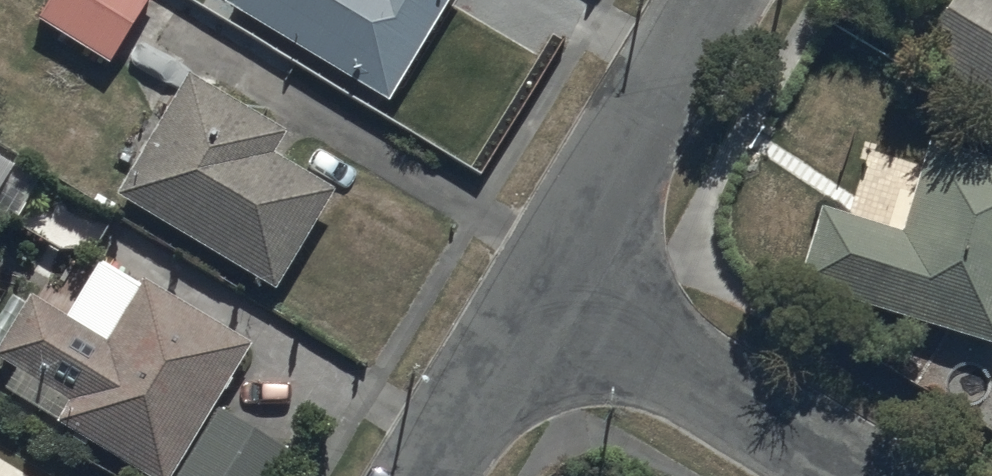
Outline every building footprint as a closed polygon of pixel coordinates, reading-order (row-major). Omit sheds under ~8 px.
[(34,17),(113,65),(152,0),(44,0),(34,17)] [(386,96),(445,0),(231,0),(386,96)] [(970,85),(991,98),(991,0),(951,0),(918,53),(970,85)] [(289,128),(188,68),(115,190),(281,288),(340,189),(276,150),(289,128)] [(873,302),(991,340),(991,156),(930,136),(921,165),(873,149),(854,210),(824,200),(799,278),(873,302)] [(13,226),(43,174),(0,150),(0,219),(13,226)] [(217,403),(254,342),(148,278),(110,341),(33,294),(0,349),(0,355),(72,398),(59,419),(153,475),(275,475),(292,448),(217,403)]
